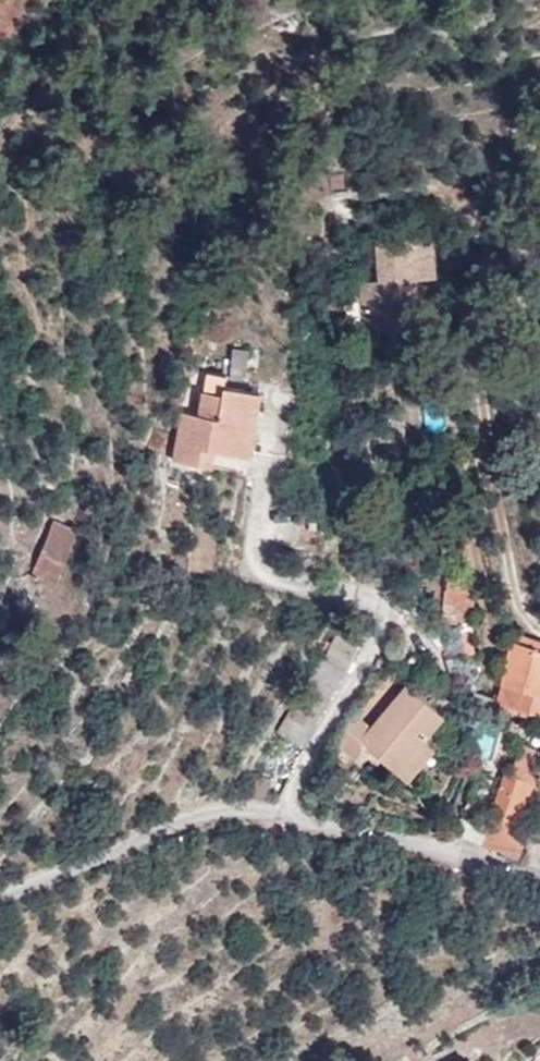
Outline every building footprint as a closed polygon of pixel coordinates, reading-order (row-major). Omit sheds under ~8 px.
[(429,278),(428,235),(374,241),(375,281),(356,282),(359,330),(410,326),(407,280),(429,278)] [(231,347),(229,379),(255,381),(257,349),(231,347)] [(167,462),(194,467),(199,449),(216,452),(245,458),(258,392),(222,386),(220,394),(201,391),(195,417),(178,413),(167,462)] [(199,449),(194,467),(211,471),(216,452),(199,449)] [(51,585),(75,530),(52,522),(28,576),(51,585)] [(474,599),(446,575),(441,623),(471,626),(474,599)] [(509,643),(489,705),(533,720),(539,699),(539,653),(509,643)] [(400,686),(364,729),(352,744),(365,755),(389,775),(416,743),(438,717),(400,686)] [(352,744),(364,729),(347,716),(323,746),(351,769),(365,755),(352,744)] [(428,754),(416,743),(389,775),(401,784),(428,754)] [(535,790),(539,768),(539,752),(520,746),(510,781),(521,786),(535,790)] [(474,844),(499,853),(521,786),(510,781),(498,777),(474,844)] [(499,853),(517,859),(531,803),(535,790),(521,786),(499,853)]
